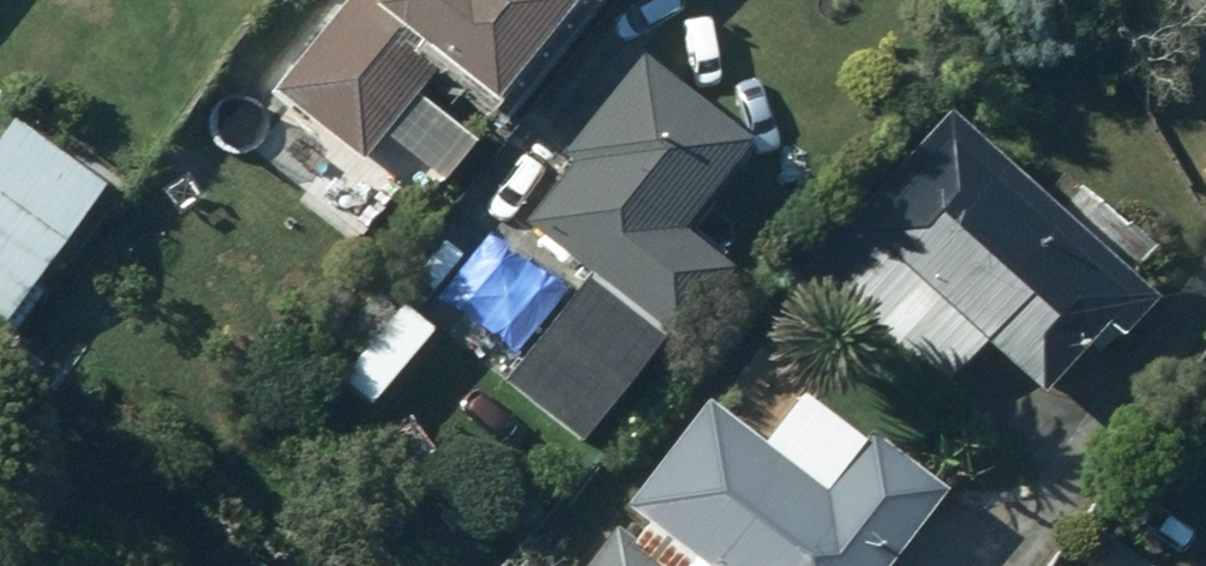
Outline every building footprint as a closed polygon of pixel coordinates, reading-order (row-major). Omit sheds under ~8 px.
[(273,93),(361,164),(427,81),(480,124),(563,20),(577,31),(602,0),(347,0),(273,93)] [(635,69),(562,163),(569,168),(520,231),(599,292),(583,313),(574,306),(504,396),(579,454),(663,346),(672,352),(727,280),(677,242),(745,154),(635,69)] [(419,113),(400,137),(403,156),(388,175),(425,204),(436,189),(441,193),(472,153),(419,113)] [(1056,220),(940,123),(821,265),(795,243),(779,262),(943,399),(982,352),(1044,404),(1101,336),(1119,350),(1153,309),(1125,286),(1154,250),(1081,189),(1056,220)] [(0,140),(0,334),(10,341),(40,299),(29,292),(98,197),(6,131),(0,140)] [(940,501),(867,446),(836,487),(763,431),(750,447),(700,409),(619,515),(641,532),(628,548),(613,537),(591,565),(890,565),(940,501)] [(1103,548),(1090,565),(1128,565),(1103,548)]
